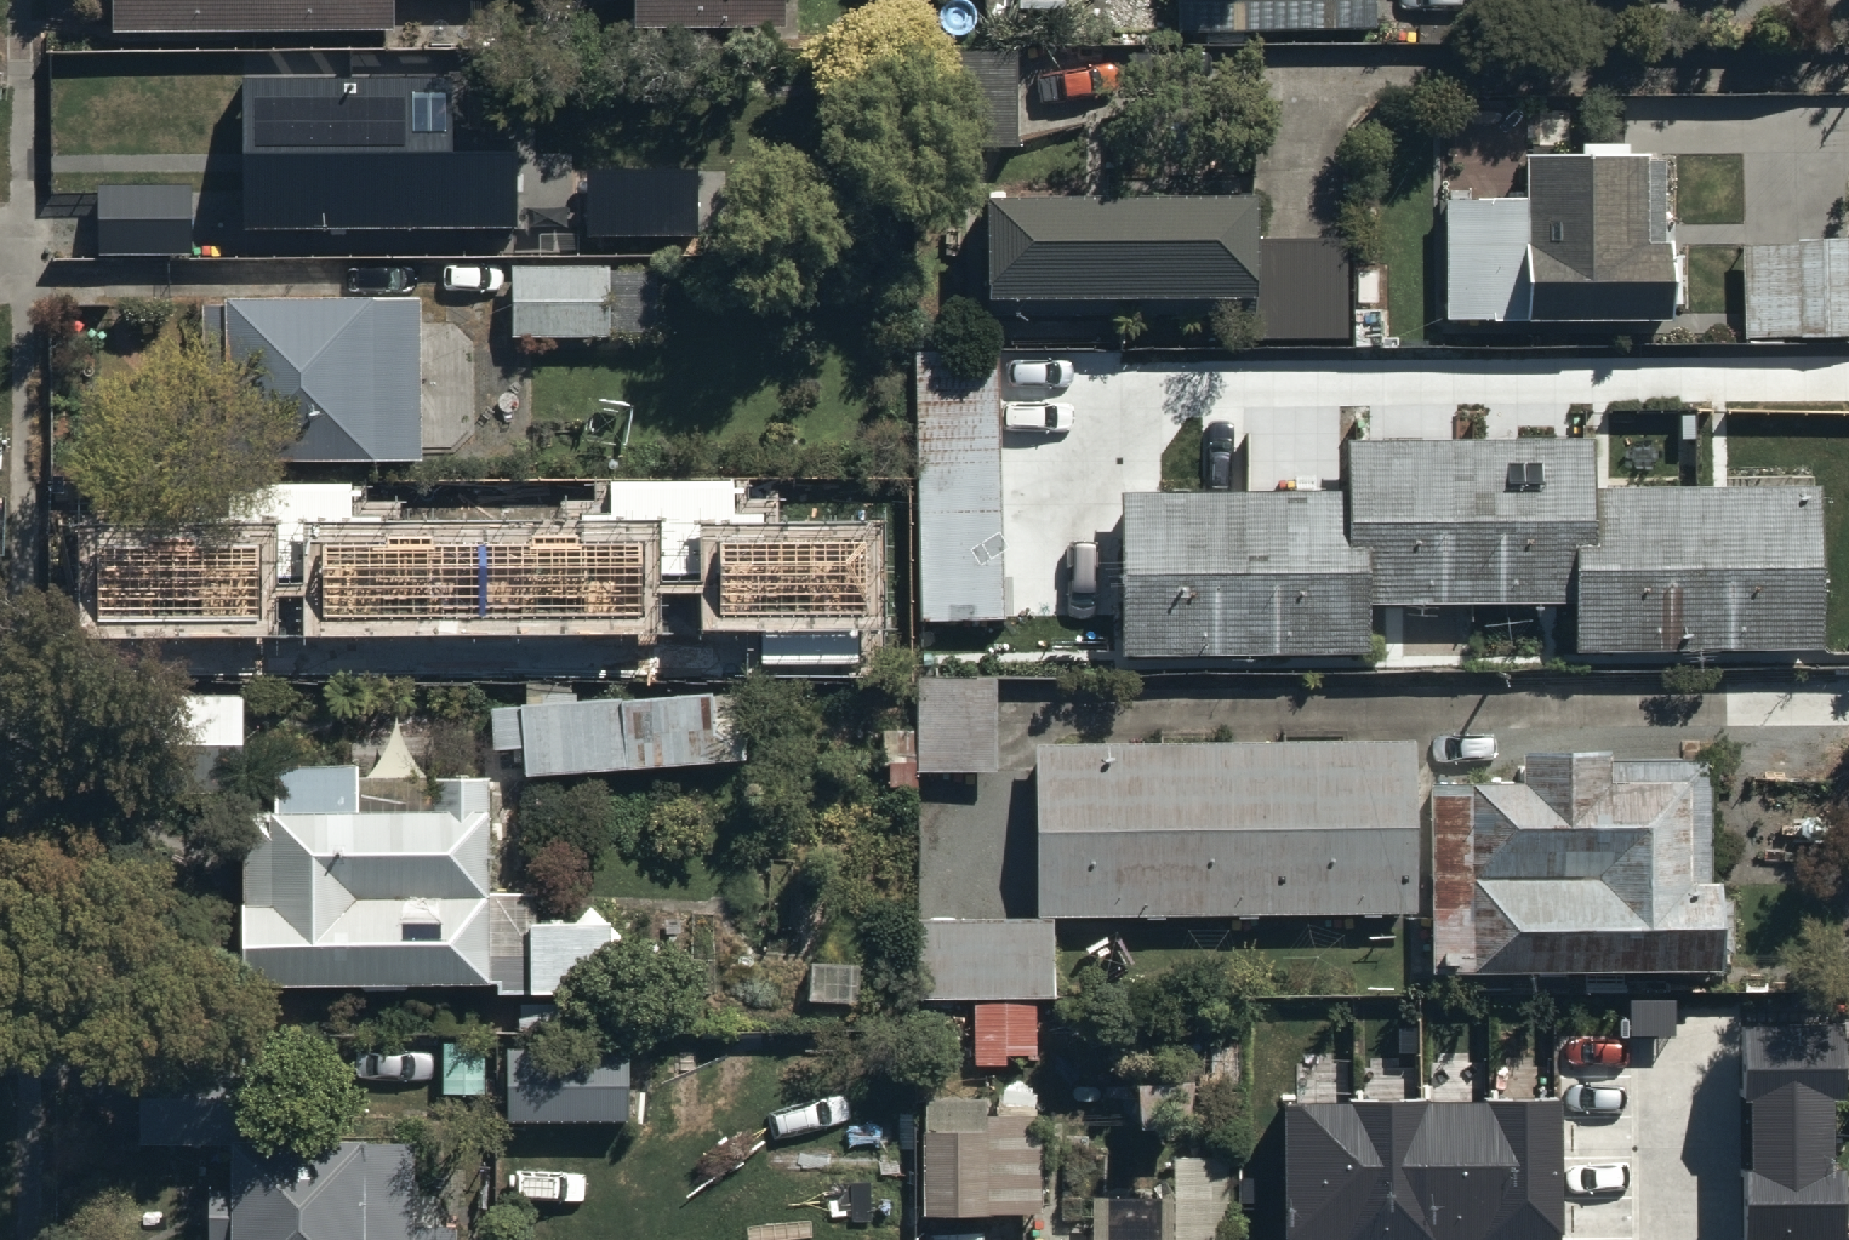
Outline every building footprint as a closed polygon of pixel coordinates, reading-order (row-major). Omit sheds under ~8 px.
[(116,22),(396,17),(395,0),(116,0),(116,22)] [(634,21),(784,18),(784,0),(634,0),(634,21)] [(1174,22),(1371,24),(1371,0),(1175,0),(1174,22)] [(1015,45),(926,45),(926,135),(1015,135),(1015,45)] [(510,75),(244,77),(245,233),(511,231),(510,75)] [(1440,188),(1441,308),(1666,307),(1665,139),(1521,140),(1522,187),(1440,188)] [(697,174),(588,175),(589,236),(698,235),(697,174)] [(1248,180),(981,178),(980,283),(1249,286),(1248,330),(1346,331),(1347,234),(1248,233),(1248,180)] [(193,179),(97,179),(98,248),(193,247),(193,179)] [(1736,233),(1739,335),(1848,332),(1848,230),(1736,233)] [(660,258),(609,258),(512,259),(512,333),(609,333),(610,325),(660,325),(660,258)] [(420,289),(226,289),(226,450),(421,450),(420,289)] [(999,397),(911,399),(915,614),(1003,613),(999,397)] [(1342,483),(1119,484),(1114,648),(1367,647),(1367,598),(1568,596),(1568,643),(1816,642),(1815,477),(1586,478),(1586,427),(1341,429),(1342,483)] [(719,543),(720,620),(880,618),(879,541),(719,543)] [(98,545),(99,622),(260,620),(259,543),(98,545)] [(644,544),(323,545),(323,616),(644,615),(644,544)] [(491,696),(494,743),(526,741),(527,765),(749,752),(745,681),(491,696)] [(244,785),(243,682),(132,684),(134,787),(244,785)] [(1409,730),(1034,735),(1036,911),(916,912),(917,991),(1060,989),(1059,910),(1411,905),(1409,730)] [(1464,769),(1469,961),(1714,955),(1712,869),(1705,869),(1702,747),(1604,750),(1604,736),(1513,738),(1514,768),(1464,769)] [(244,799),(244,973),(499,975),(499,987),(611,988),(612,910),(535,910),(535,884),(489,884),(489,765),(439,764),(439,799),(361,799),(361,757),(275,756),(275,799),(244,799)] [(1676,1004),(1632,1004),(1632,1038),(1676,1038),(1676,1004)] [(1743,1034),(1744,1239),(1844,1239),(1843,1033),(1743,1034)] [(228,1239),(457,1239),(457,1218),(437,1217),(437,1184),(414,1183),(415,1133),(246,1129),(248,1042),(136,1039),(134,1138),(231,1140),(230,1181),(210,1180),(209,1238),(228,1238),(228,1239)] [(509,1039),(508,1114),(625,1116),(626,1040),(509,1039)] [(919,1089),(917,1203),(1039,1205),(1041,1118),(985,1118),(986,1090),(919,1089)] [(1285,1104),(1287,1239),(1559,1239),(1557,1100),(1285,1104)]
